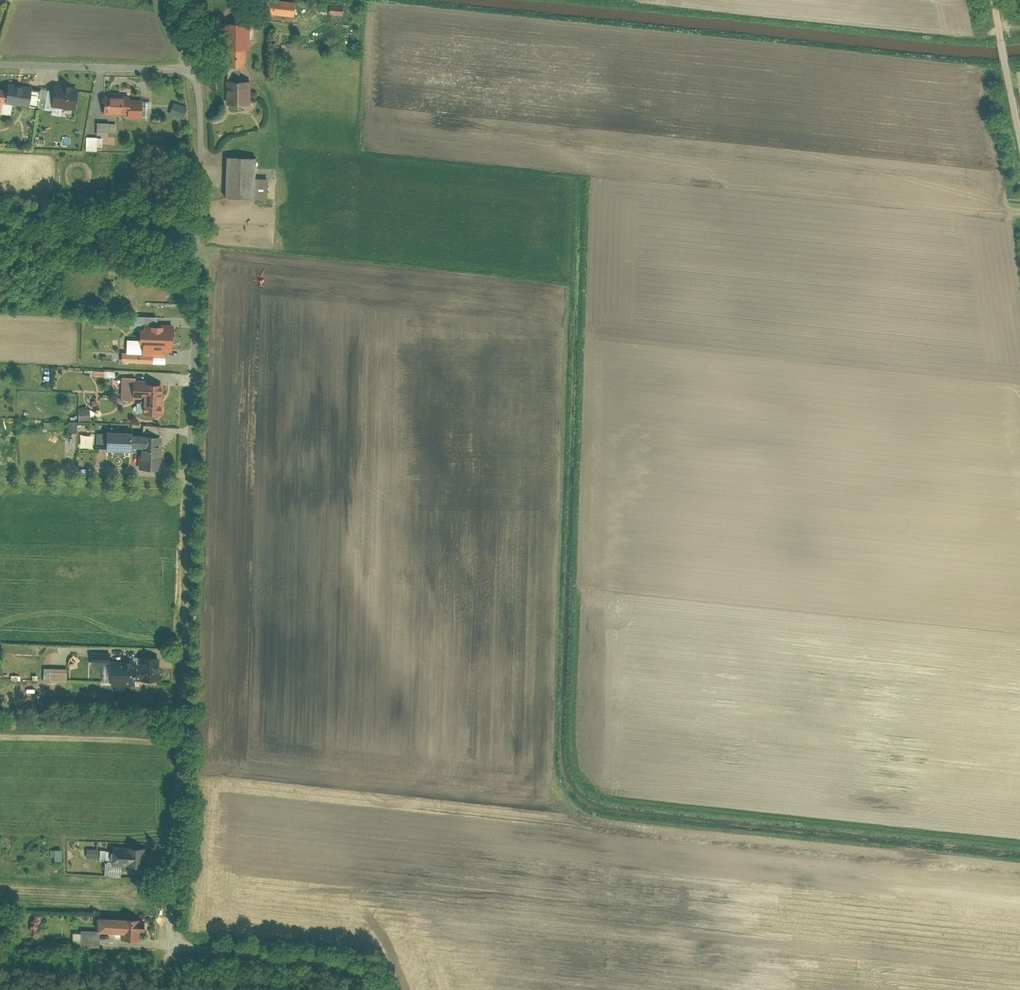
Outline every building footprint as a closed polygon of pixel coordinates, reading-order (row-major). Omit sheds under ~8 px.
[(294,0),(251,0),(251,13),(294,15),(295,0),(294,0)] [(326,3),(325,13),(343,14),(344,4),(326,3)] [(229,48),(229,66),(244,66),(244,50),(249,50),(249,22),(220,22),(220,49),(229,48)] [(228,106),(257,107),(258,81),(229,80),(228,106)] [(9,85),(8,92),(0,91),(0,114),(4,115),(5,105),(40,111),(43,90),(9,85)] [(80,92),(54,88),(51,109),(77,113),(80,92)] [(131,98),(105,98),(105,116),(128,116),(128,121),(144,121),(144,101),(131,101),(131,98)] [(166,114),(183,118),(186,106),(170,101),(166,114)] [(94,122),(94,133),(115,133),(115,122),(94,122)] [(84,150),(94,150),(95,136),(84,136),(84,150)] [(258,156),(225,156),(225,198),(258,198),(258,156)] [(165,352),(172,353),(173,326),(139,325),(138,340),(138,352),(165,352)] [(165,364),(165,352),(138,352),(138,340),(126,340),(126,352),(122,352),(122,363),(165,364)] [(168,416),(169,387),(149,386),(149,382),(135,381),(135,379),(120,379),(120,402),(134,402),(134,400),(145,400),(145,416),(168,416)] [(90,411),(77,412),(78,424),(92,422),(90,411)] [(164,472),(164,438),(148,438),(148,436),(136,436),(136,433),(106,432),(106,456),(137,456),(137,453),(139,453),(139,472),(164,472)] [(161,682),(162,658),(143,658),(143,662),(113,662),(114,654),(90,653),(90,666),(103,667),(103,686),(132,686),(132,681),(161,682)] [(48,667),(48,682),(66,682),(67,668),(48,667)] [(145,848),(112,847),(111,866),(144,867),(145,848)] [(50,860),(59,859),(59,848),(50,849),(50,860)] [(84,858),(96,858),(96,848),(84,848),(84,858)] [(144,919),(99,918),(98,931),(122,932),(122,939),(140,940),(140,931),(143,931),(144,919)]
